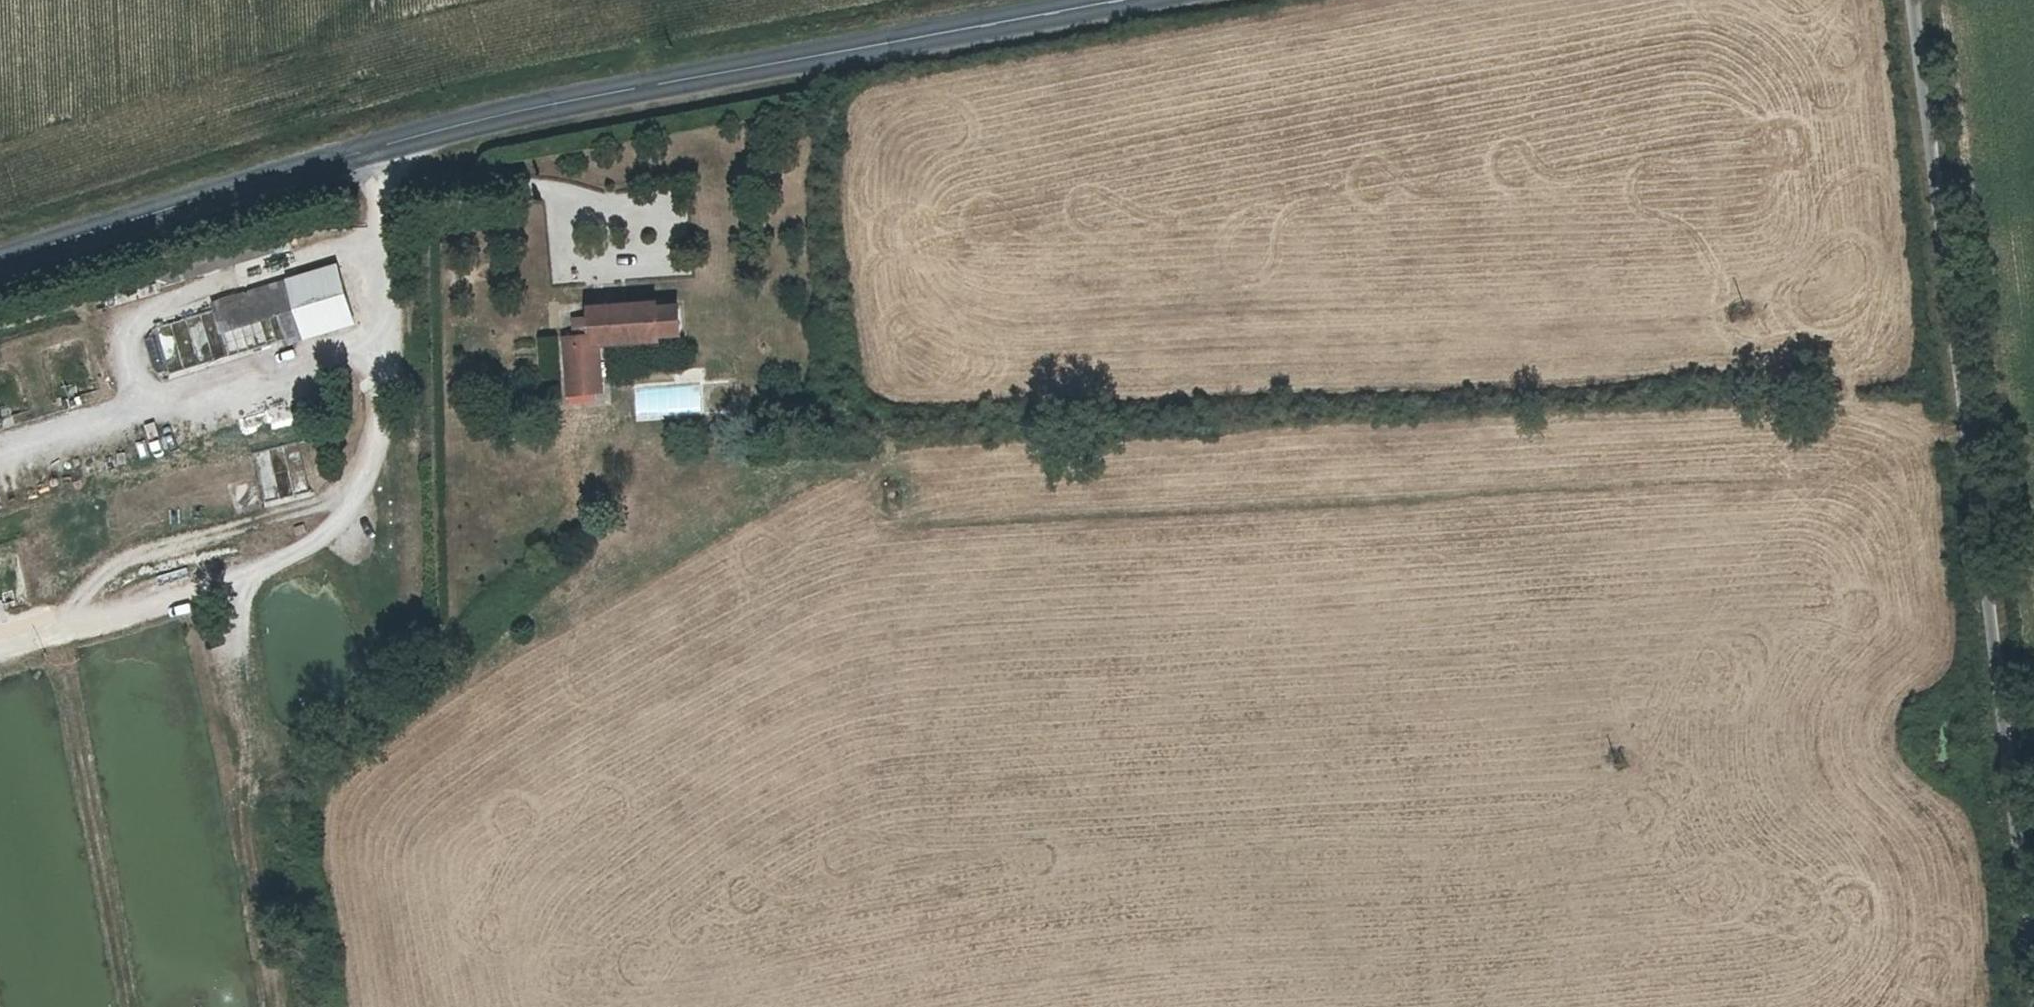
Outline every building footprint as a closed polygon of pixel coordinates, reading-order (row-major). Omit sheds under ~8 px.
[(261,313),(270,341),(273,340),(283,369),(311,359),(294,302),(261,313)] [(270,341),(261,313),(214,327),(223,357),(270,341)] [(141,333),(154,375),(210,358),(198,316),(141,333)] [(598,366),(599,375),(661,371),(661,365),(684,363),(681,337),(659,338),(658,333),(595,338),(597,355),(576,358),(577,368),(598,366)] [(598,366),(577,368),(567,370),(571,425),(602,422),(599,375),(598,366)] [(634,418),(701,415),(699,382),(632,385),(634,418)]
